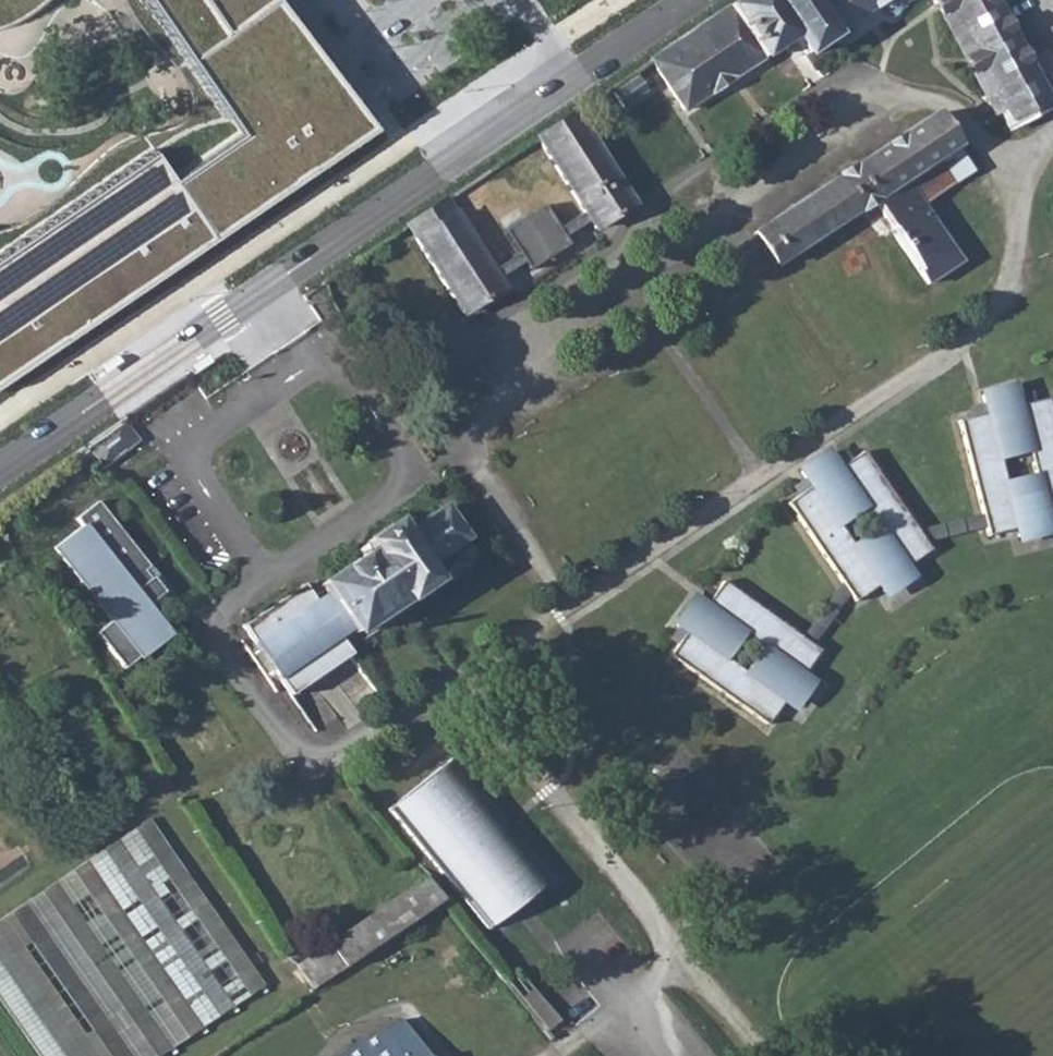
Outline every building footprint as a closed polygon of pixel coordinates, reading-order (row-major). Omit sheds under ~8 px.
[(371,127),(289,22),(271,0),(131,0),(134,4),(145,23),(158,42),(170,57),(178,69),(186,83),(188,98),(183,115),(173,126),(147,135),(116,144),(86,170),(61,196),(42,212),(26,222),(1,231),(0,231),(0,376),(371,127)] [(25,12),(40,0),(0,0),(0,22),(25,12)] [(650,58),(684,109),(781,43),(793,35),(806,55),(887,0),(737,0),(650,58)] [(1010,120),(1027,110),(1047,100),(1039,84),(994,0),(933,0),(945,23),(955,17),(1005,111),(1010,120)] [(1039,84),(1047,100),(1027,110),(1010,120),(1005,111),(955,17),(945,23),(995,118),(998,116),(1007,132),(1052,106),(1052,95),(1046,81),(1039,84)] [(795,63),(806,55),(793,35),(781,43),(795,63)] [(647,88),(634,70),(610,86),(624,105),(647,88)] [(538,136),(587,207),(559,226),(544,204),(504,231),(519,253),(493,271),(445,199),(407,224),(468,313),(505,288),(499,279),(525,261),(530,269),(569,242),(564,235),(592,216),(598,224),(636,198),(577,110),(538,136)] [(934,114),(753,234),(775,266),(874,201),(893,229),(891,230),(929,285),(962,263),(923,204),(972,172),(934,114)] [(1018,537),(1051,529),(1049,522),(1052,521),(1052,420),(1048,399),(1035,402),(1019,406),(1017,396),(1014,388),(983,396),(984,404),(987,414),(971,418),(959,421),(988,537),(1016,530),(1018,537)] [(1019,406),(1035,402),(1033,391),(1017,396),(1019,406)] [(971,418),(987,414),(984,404),(968,408),(971,418)] [(75,450),(100,484),(132,459),(124,448),(138,438),(123,417),(75,450)] [(839,469),(853,460),(846,451),(833,460),(839,469)] [(879,587),(884,593),(911,574),(906,568),(931,551),(863,453),(853,460),(839,469),(833,460),(828,454),(801,472),(805,479),(812,488),(798,498),(787,505),(855,603),(879,587)] [(798,498),(812,488),(805,479),(792,489),(798,498)] [(149,565),(99,499),(77,516),(83,523),(55,545),(112,619),(96,631),(123,667),(163,640),(146,617),(152,612),(146,604),(164,591),(153,575),(150,577),(144,569),(149,565)] [(355,549),(361,557),(320,585),(327,596),(316,603),(304,585),(243,625),(291,696),(352,655),(340,637),(351,630),(355,636),(432,584),(422,570),(465,541),(444,509),(402,538),(393,525),(355,549)] [(678,647),(670,658),(767,727),(784,703),(791,708),(810,681),(803,677),(821,653),(724,583),(716,594),(707,607),(698,600),(696,599),(677,627),(678,628),(687,634),(678,647)] [(698,600),(707,607),(716,594),(708,587),(698,600)] [(146,617),(163,640),(170,634),(152,612),(146,617)] [(669,641),(678,647),(687,634),(678,628),(669,641)] [(488,931),(553,878),(455,757),(390,810),(488,931)] [(0,920),(0,999),(39,1055),(122,1055),(250,968),(148,818),(0,920)] [(296,966),(313,990),(339,973),(441,904),(425,879),(296,966)] [(520,1003),(534,991),(518,971),(503,983),(520,1003)] [(520,1003),(545,1033),(559,1022),(534,991),(520,1003)] [(401,1020),(356,1043),(343,1055),(427,1055),(401,1020)]
